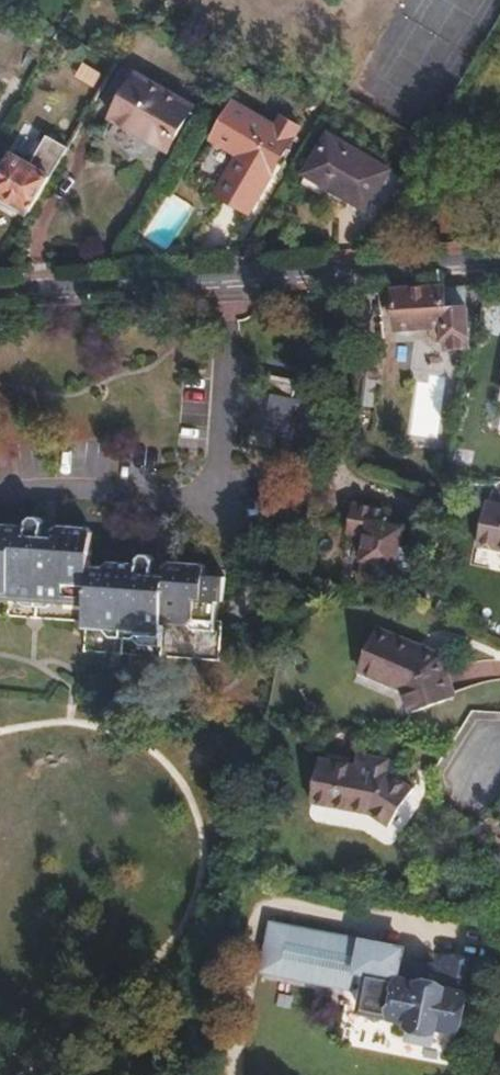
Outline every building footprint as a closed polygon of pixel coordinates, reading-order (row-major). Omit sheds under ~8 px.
[(135,75),(111,117),(168,149),(193,107),(135,75)] [(234,101),(213,138),(239,152),(216,192),(249,211),(299,124),(283,115),(277,124),(234,101)] [(307,171),(383,216),(407,174),(390,164),(387,167),(329,133),(307,171)] [(29,211),(66,148),(46,137),(30,166),(10,155),(0,172),(0,195),(29,211)] [(443,309),(465,308),(463,287),(442,288),(443,309)] [(442,288),(392,291),(395,329),(444,327),(445,338),(451,343),(462,343),(468,335),(466,310),(465,308),(443,309),(442,288)] [(378,349),(360,346),(356,381),(374,383),(378,349)] [(262,386),(252,426),(292,437),(298,411),(302,412),(306,398),(295,395),(298,382),(273,374),(269,388),(262,386)] [(475,548),(499,553),(499,509),(483,505),(475,548)] [(362,563),(378,567),(382,547),(397,550),(402,531),(387,527),(389,514),(356,506),(350,535),(366,539),(362,563)] [(84,630),(82,662),(217,673),(221,612),(224,578),(172,574),(164,579),(153,579),(153,576),(151,572),(149,570),(146,569),(142,568),(140,569),(136,572),(134,575),(133,581),(89,578),(91,554),(91,546),(88,542),(84,538),(60,536),(52,543),(39,542),(39,537),(38,533),(35,530),(32,528),(26,528),(22,534),(0,532),(0,624),(84,630)] [(382,547),(378,567),(375,583),(406,591),(414,555),(397,550),(382,547)] [(374,630),(357,670),(398,690),(407,713),(450,693),(438,659),(374,630)] [(358,753),(357,758),(380,763),(381,758),(358,753)] [(380,763),(357,758),(355,765),(316,757),(307,804),(371,817),(388,827),(414,784),(393,772),(379,769),(380,763)] [(410,943),(269,918),(260,974),(360,992),(363,975),(397,981),(399,971),(404,972),(410,943)] [(360,992),(357,1013),(364,1014),(370,1024),(380,1017),(387,1019),(387,1022),(405,1025),(404,1030),(409,1031),(407,1041),(428,1045),(430,1035),(435,1036),(436,1030),(454,1034),(461,995),(415,986),(417,974),(404,972),(399,971),(397,981),(363,975),(360,992)]
